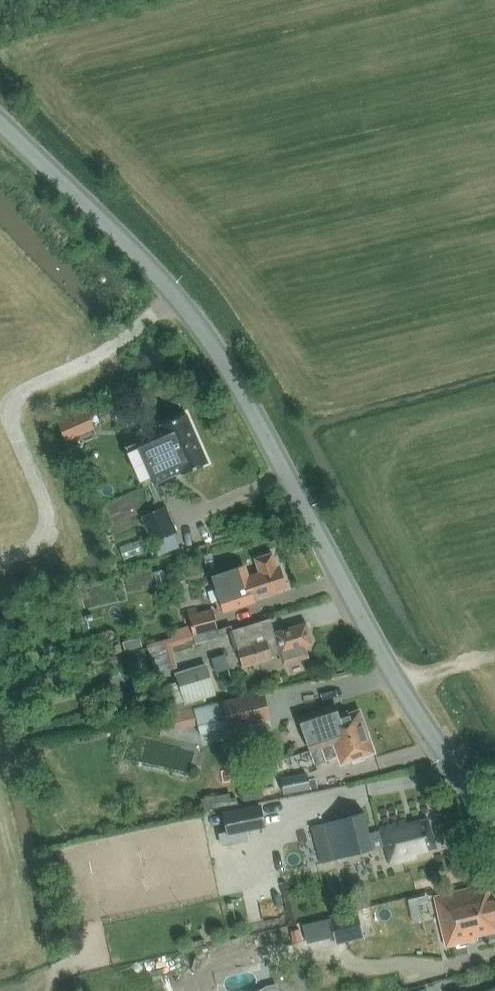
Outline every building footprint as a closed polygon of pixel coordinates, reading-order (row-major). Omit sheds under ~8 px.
[(91,403),(60,416),(68,435),(99,422),(91,403)] [(137,440),(146,459),(196,437),(185,413),(160,425),(162,429),(137,440)] [(196,437),(146,459),(155,478),(179,467),(182,472),(207,460),(196,437)] [(141,515),(153,540),(173,531),(161,505),(141,515)] [(237,578),(215,585),(223,607),(245,600),(244,599),(252,596),(273,589),(273,588),(285,584),(278,565),(276,566),(271,551),(254,557),(258,571),(237,578)] [(9,610),(7,618),(9,623),(14,624),(19,621),(20,614),(17,609),(14,608),(9,610)] [(211,609),(188,615),(191,624),(193,632),(216,626),(211,609)] [(269,618),(231,631),(243,667),(260,661),(260,660),(272,656),(271,656),(280,653),(284,664),(306,656),(303,645),(312,642),(305,621),(273,632),(269,618)] [(172,646),(195,639),(191,624),(170,630),(171,637),(148,644),(155,674),(177,667),(172,646)] [(140,638),(122,642),(124,650),(142,646),(140,638)] [(214,693),(205,664),(176,673),(178,681),(178,682),(184,702),(202,696),(214,693)] [(177,711),(193,707),(205,704),(202,696),(184,702),(178,682),(178,681),(169,684),(177,711)] [(271,719),(264,691),(193,708),(199,735),(271,719)] [(299,719),(312,753),(368,732),(360,710),(348,714),(347,711),(339,715),(335,705),(299,719)] [(368,732),(312,753),(315,762),(337,754),(340,762),(351,758),(352,761),(363,757),(362,754),(375,749),(368,732)] [(309,786),(306,772),(279,778),(282,791),(309,786)] [(231,805),(229,793),(201,799),(204,811),(231,805)] [(266,826),(261,803),(221,811),(225,832),(219,833),(221,846),(249,841),(247,830),(266,826)] [(364,811),(313,825),(320,850),(313,852),(316,863),(320,862),(324,878),(355,870),(351,853),(385,844),(389,862),(415,855),(414,853),(436,847),(428,817),(406,823),(405,819),(380,826),(381,828),(370,831),(364,811)] [(435,896),(447,944),(476,937),(475,934),(494,929),(494,925),(493,918),(494,917),(494,899),(491,900),(486,883),(435,896)] [(345,915),(330,918),(335,936),(337,944),(351,940),(345,915)]
